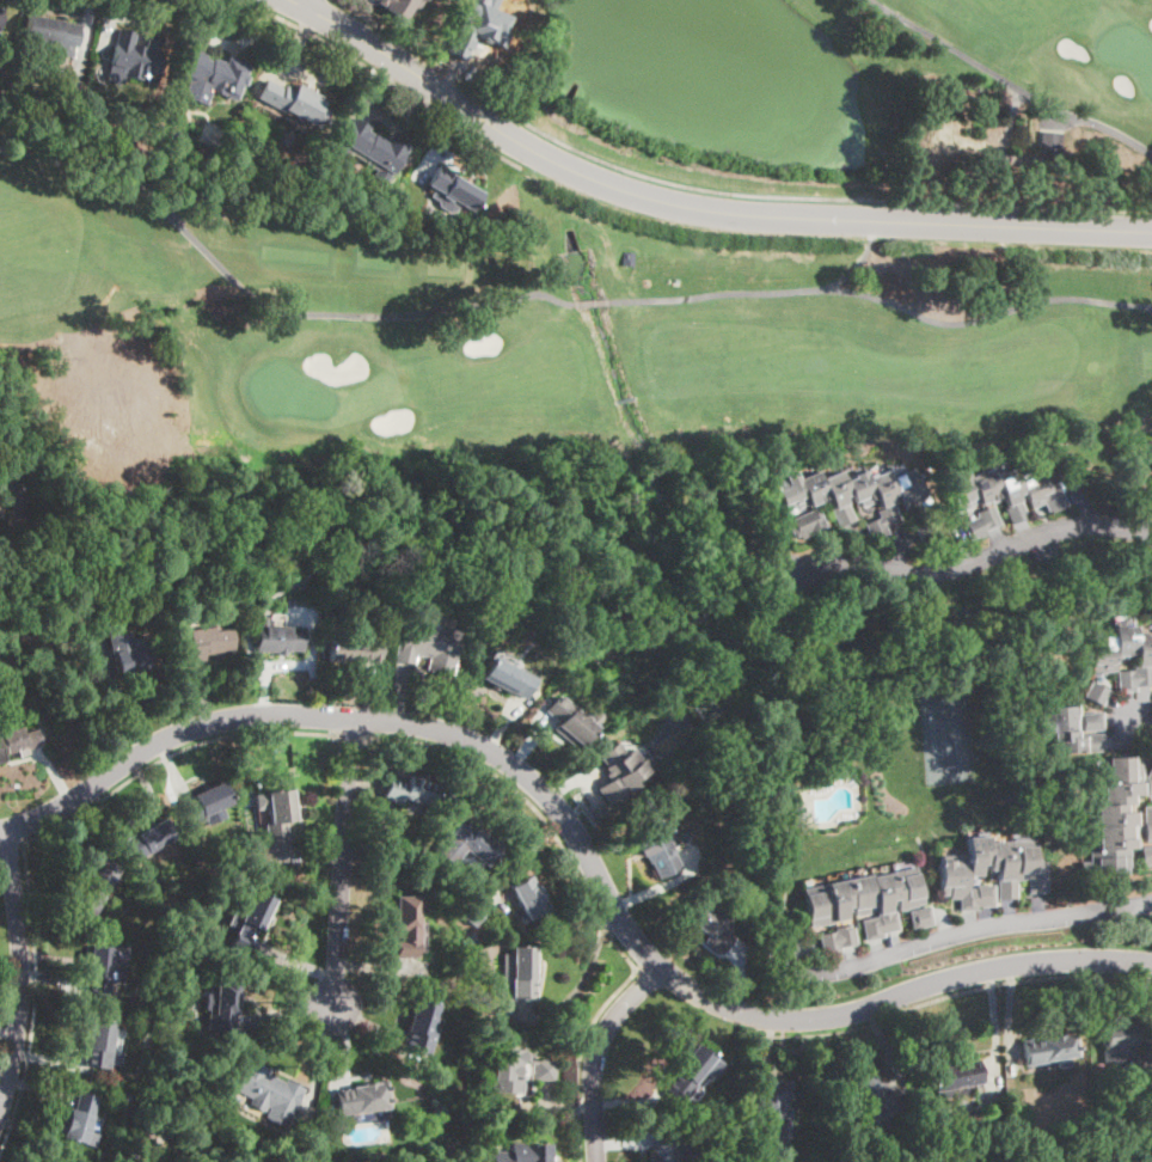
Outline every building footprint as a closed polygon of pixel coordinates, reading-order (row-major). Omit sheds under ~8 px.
[(370,1),(409,20),(419,0),(371,0),(370,1)] [(465,13),(474,0),(491,0),(500,6),(492,17),(498,22),(500,29),(496,35),(508,41),(494,62),(472,48),(474,44),(470,41),(466,22),(470,17),(465,13)] [(80,24),(75,57),(54,55),(55,53),(47,50),(47,53),(32,50),(35,39),(24,38),(27,14),(61,20),(61,22),(80,24)] [(134,44),(137,44),(148,47),(149,38),(160,39),(158,53),(163,54),(158,77),(139,73),(137,78),(125,75),(127,68),(111,65),(115,43),(118,44),(122,29),(136,31),(134,44)] [(204,57),(212,60),(213,57),(216,60),(216,59),(225,61),(228,57),(249,65),(237,97),(226,92),(223,96),(209,88),(203,104),(182,96),(189,78),(179,74),(190,48),(207,54),(204,57)] [(266,80),(283,88),(284,85),(294,90),(298,82),(324,97),(319,104),(329,110),(318,130),(304,122),(258,97),(266,80)] [(368,130),(374,134),(375,133),(387,140),(390,136),(396,141),(397,137),(410,146),(391,175),(390,173),(382,185),(370,177),(374,170),(363,163),(367,158),(350,147),(343,159),(335,152),(341,141),(339,141),(355,117),(370,127),(368,130)] [(1061,132),(1060,152),(1040,149),(1041,130),(1061,132)] [(482,191),(471,210),(427,185),(437,167),(439,166),(482,191)] [(636,265),(623,264),(624,251),(637,252),(636,265)] [(1041,466),(1048,485),(1059,481),(1062,490),(1060,490),(1066,506),(1047,514),(1043,503),(1029,509),(1023,494),(1018,496),(1027,518),(1011,524),(1001,500),(980,508),(978,502),(956,512),(943,478),(967,469),(969,476),(991,467),(994,476),(1013,467),(1017,476),(1041,466)] [(914,469),(927,500),(903,510),(899,500),(893,503),(900,519),(884,526),(889,534),(874,542),(865,522),(878,516),(876,510),(877,509),(875,503),(858,510),(860,518),(839,527),(827,500),(809,507),(810,509),(819,506),(827,525),(796,539),(788,521),(803,514),(801,508),(786,514),(773,482),(797,471),(799,478),(817,471),(822,479),(842,470),(846,481),(866,472),(869,478),(889,470),(893,478),(914,469)] [(987,534),(978,539),(976,537),(970,539),(963,522),(978,516),(976,512),(992,506),(1000,524),(985,531),(987,534)] [(940,532),(920,540),(914,525),(933,515),(940,532)] [(137,550),(127,555),(122,544),(133,539),(137,550)] [(217,619),(219,630),(229,628),(233,650),(219,652),(219,656),(204,659),(204,661),(185,663),(182,638),(188,638),(185,624),(217,619)] [(302,630),(302,652),(288,650),(288,653),(256,652),(257,619),(269,619),(269,625),(302,626),(302,630)] [(419,624),(452,629),(458,629),(452,677),(427,673),(429,656),(415,655),(413,662),(394,660),(397,641),(399,642),(402,625),(419,628),(419,624)] [(1144,634),(1151,633),(1151,660),(1151,685),(1119,687),(1117,671),(1130,669),(1130,666),(1135,665),(1134,658),(1115,659),(1116,669),(1091,672),(1089,637),(1114,636),(1113,624),(1122,624),(1122,626),(1134,625),(1134,632),(1144,631),(1144,634)] [(380,637),(379,663),(327,661),(329,635),(380,637)] [(130,671),(117,674),(112,653),(142,644),(148,666),(130,671)] [(537,679),(528,699),(479,678),(489,658),(537,679)] [(1102,705),(1101,705),(1084,696),(1091,681),(1109,690),(1102,705)] [(594,727),(576,748),(553,729),(557,726),(554,723),(557,721),(545,710),(547,708),(557,695),(594,727)] [(1076,705),(1077,729),(1083,729),(1081,713),(1102,713),(1103,750),(1052,751),(1052,732),(1043,732),(1042,707),(1076,705)] [(29,753),(0,762),(0,732),(20,727),(22,733),(37,728),(42,746),(29,750),(29,753)] [(617,742),(623,751),(630,746),(639,758),(644,754),(651,766),(631,781),(633,785),(608,803),(598,787),(611,778),(602,767),(605,766),(596,756),(617,741),(617,742)] [(1140,758),(1140,764),(1142,763),(1144,799),(1134,799),(1136,849),(1128,849),(1129,874),(1091,876),(1090,850),(1098,850),(1097,806),(1104,805),(1102,759),(1140,758)] [(852,776),(840,777),(839,765),(851,765),(852,776)] [(408,773),(437,783),(429,807),(404,799),(402,805),(384,799),(391,777),(405,782),(408,773)] [(207,820),(188,827),(178,805),(194,797),(192,795),(209,788),(223,782),(232,803),(206,814),(208,819),(207,820)] [(271,843),(266,844),(264,824),(268,822),(264,793),(289,789),(294,820),(284,821),(287,840),(271,843)] [(803,825),(793,826),(792,806),(805,806),(807,825),(803,825)] [(1144,806),(1151,806),(1151,841),(1146,842),(1144,806)] [(672,849),(680,867),(658,877),(651,862),(649,863),(642,849),(639,850),(632,833),(636,832),(632,825),(655,814),(672,849)] [(500,848),(486,866),(465,849),(462,852),(445,838),(461,817),(500,848)] [(164,818),(176,837),(133,862),(121,843),(140,831),(141,831),(164,818)] [(687,840),(680,845),(676,840),(675,836),(682,832),(687,836),(687,840)] [(986,836),(986,843),(1031,840),(1032,860),(1040,860),(1040,862),(1043,862),(1044,877),(1046,877),(1047,892),(1028,893),(1028,879),(1023,879),(1023,881),(1016,881),(1017,898),(998,899),(997,873),(988,873),(988,867),(980,868),(980,876),(967,876),(968,889),(976,888),(976,886),(993,885),(994,906),(978,907),(979,910),(961,911),(960,898),(950,898),(950,894),(940,894),(939,866),(940,864),(940,856),(966,855),(966,837),(986,836)] [(1141,848),(1151,847),(1151,865),(1142,866),(1141,848)] [(123,863),(93,916),(73,905),(103,852),(123,863)] [(914,867),(923,904),(917,905),(918,907),(900,911),(897,903),(889,905),(890,912),(895,911),(900,930),(883,934),(883,937),(866,941),(862,919),(878,916),(877,910),(871,911),(872,912),(854,917),(853,911),(846,912),(847,919),(810,928),(803,897),(801,897),(799,891),(803,891),(803,889),(869,874),(870,877),(914,867)] [(550,910),(529,922),(509,888),(531,876),(550,910)] [(269,912),(266,917),(262,931),(256,929),(251,941),(255,942),(250,955),(229,947),(237,928),(228,924),(233,911),(244,915),(253,891),(274,899),(269,912)] [(398,958),(393,958),(393,941),(398,941),(398,931),(396,930),(394,895),(417,895),(418,958),(398,958)] [(696,898),(715,912),(718,907),(727,913),(724,918),(729,922),(729,930),(725,934),(734,940),(723,954),(705,942),(710,936),(681,916),(694,898),(696,898)] [(488,911),(474,926),(464,918),(478,901),(488,911)] [(935,924),(913,929),(909,911),(930,906),(935,924)] [(419,949),(427,949),(427,921),(419,921),(419,949)] [(850,925),(850,928),(853,928),(857,943),(856,943),(856,944),(841,948),(841,950),(828,953),(828,950),(823,952),(820,935),(835,931),(835,928),(850,925)] [(125,948),(123,984),(109,983),(109,996),(88,995),(91,976),(84,974),(85,960),(86,944),(91,946),(125,948)] [(535,965),(535,997),(510,998),(511,986),(504,986),(503,954),(510,954),(510,946),(534,946),(535,965)] [(239,1001),(239,1004),(235,1003),(234,1017),(238,1017),(238,1033),(213,1030),(216,980),(240,980),(239,1001)] [(435,1039),(429,1059),(402,1052),(408,1032),(406,1032),(415,998),(439,1005),(430,1032),(437,1034),(435,1039)] [(122,1056),(121,1065),(109,1063),(108,1069),(86,1066),(88,1048),(84,1048),(88,1015),(114,1019),(109,1054),(122,1056)] [(1135,1056),(1136,1066),(1133,1066),(1134,1078),(1114,1080),(1113,1063),(1105,1063),(1103,1026),(1133,1023),(1135,1056)] [(1068,1057),(1071,1066),(1058,1068),(1056,1059),(1027,1065),(1022,1041),(1073,1033),(1077,1054),(1068,1057)] [(696,1087),(684,1103),(663,1088),(694,1042),(712,1056),(692,1083),(697,1087),(696,1087)] [(556,1060),(553,1081),(534,1080),(534,1065),(527,1064),(527,1062),(523,1060),(522,1082),(525,1082),(523,1094),(494,1091),(497,1046),(527,1048),(526,1052),(533,1053),(533,1059),(556,1060)] [(274,1077),(286,1083),(287,1080),(305,1088),(286,1127),(265,1118),(270,1108),(268,1107),(264,1112),(249,1105),(251,1099),(232,1089),(247,1058),(270,1069),(268,1075),(274,1077)] [(956,1090),(951,1090),(952,1097),(942,1099),(939,1090),(933,1091),(929,1069),(980,1059),(984,1083),(957,1088),(956,1090)] [(875,1075),(876,1081),(886,1081),(886,1088),(908,1087),(909,1114),(889,1114),(889,1131),(875,1131),(875,1129),(859,1129),(859,1121),(856,1121),(854,1099),(858,1099),(858,1091),(859,1091),(859,1076),(875,1075)] [(1056,1093),(1046,1094),(1044,1077),(1054,1076),(1056,1093)] [(791,1080),(790,1099),(786,1099),(786,1108),(782,1108),(782,1118),(785,1118),(789,1121),(789,1135),(785,1137),(776,1137),(773,1133),(753,1133),(753,1119),(760,1119),(760,1112),(754,1112),(755,1078),(791,1080)] [(374,1109),(338,1115),(335,1089),(384,1082),(388,1108),(374,1109)] [(97,1097),(92,1115),(93,1115),(90,1131),(99,1135),(97,1145),(86,1143),(85,1144),(62,1138),(67,1118),(69,1109),(74,1111),(79,1091),(97,1097)] [(157,1118),(154,1132),(145,1131),(148,1117),(157,1118)] [(682,1155),(683,1161),(649,1161),(649,1151),(651,1151),(651,1149),(655,1148),(655,1131),(681,1131),(681,1135),(696,1133),(696,1155),(682,1155)] [(547,1144),(547,1161),(494,1161),(494,1151),(510,1151),(510,1142),(523,1142),(523,1144),(547,1144)]
